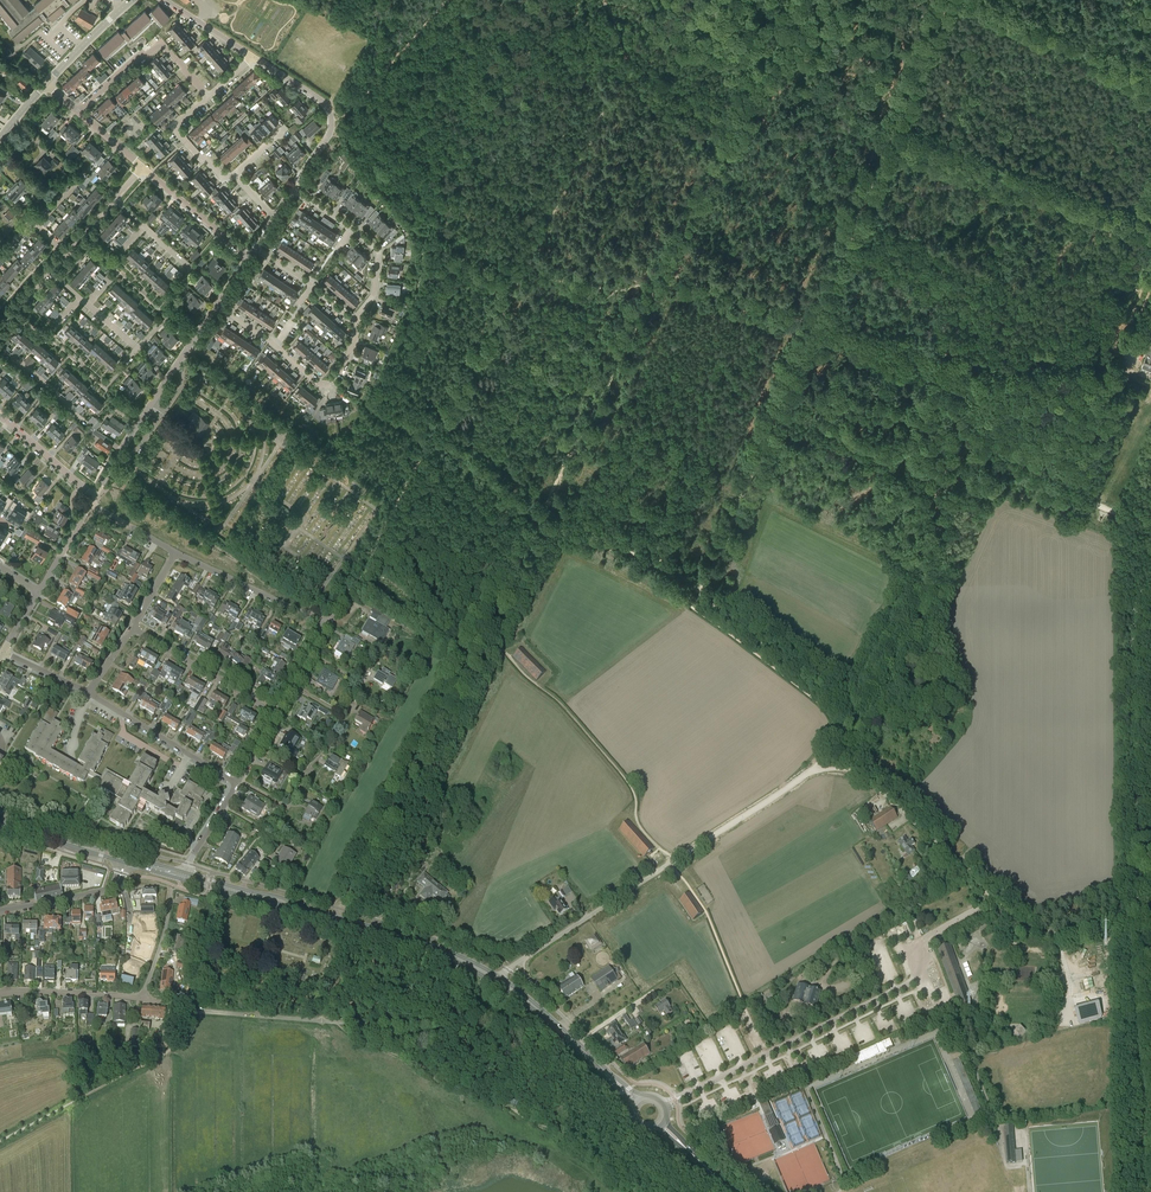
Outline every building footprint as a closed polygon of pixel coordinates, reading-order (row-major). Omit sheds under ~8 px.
[(34,4),(35,5),(29,11),(29,10),(28,10),(24,4),(23,3),(20,0),(0,0),(0,13),(6,21),(7,21),(12,28),(9,31),(10,33),(17,41),(43,20),(42,19),(44,17),(44,18),(44,17),(46,16),(47,15),(48,14),(52,19),(53,20),(59,15),(59,14),(65,9),(65,10),(66,9),(61,4),(64,1),(66,4),(69,1),(70,0),(39,0),(34,4)] [(155,19),(164,11),(159,4),(158,4),(149,12),(155,19)] [(90,15),(81,9),(75,20),(82,24),(90,29),(97,17),(91,14),(90,15)] [(146,26),(153,20),(145,10),(144,11),(138,16),(146,26)] [(170,17),(164,11),(155,19),(161,25),(170,17)] [(140,31),(146,26),(138,16),(132,22),(140,31)] [(172,34),(181,26),(177,22),(178,21),(177,20),(174,22),(176,23),(168,30),(172,34)] [(140,31),(132,22),(125,27),(125,28),(126,28),(132,35),(133,37),(140,31)] [(175,38),(184,30),(181,26),(172,34),(175,38)] [(127,40),(132,35),(126,28),(120,33),(127,40)] [(179,42),(188,34),(184,30),(175,38),(179,42)] [(120,46),(127,40),(120,33),(118,31),(112,37),(120,46)] [(183,46),(191,38),(188,34),(179,42),(183,46)] [(114,52),(120,46),(112,37),(105,42),(114,52)] [(186,50),(195,43),(191,38),(183,46),(186,50)] [(201,51),(210,43),(206,39),(197,47),(201,51)] [(114,52),(105,42),(99,48),(107,57),(114,52)] [(205,55),(213,47),(210,43),(201,51),(205,55)] [(38,67),(45,60),(30,47),(23,54),(38,67)] [(208,59),(217,51),(213,47),(205,55),(208,59)] [(6,58),(12,53),(8,48),(2,54),(6,58)] [(212,63),(220,55),(217,51),(208,59),(212,63)] [(94,65),(100,60),(93,53),(88,58),(94,65)] [(153,67),(164,57),(162,55),(159,58),(157,56),(149,63),(153,67)] [(215,67),(224,59),(220,55),(212,63),(215,67)] [(156,71),(164,64),(162,63),(166,59),(164,57),(153,67),(156,71)] [(89,70),(94,65),(88,58),(82,63),(85,66),(89,70)] [(219,71),(228,63),(224,59),(215,67),(219,71)] [(160,75),(171,65),(169,63),(166,66),(164,64),(156,71),(160,75)] [(0,69),(0,70),(7,74),(10,68),(2,64),(0,69)] [(164,79),(171,73),(169,71),(173,67),(171,65),(160,75),(164,79)] [(86,77),(91,72),(89,70),(85,66),(79,70),(86,77)] [(80,82),(86,77),(79,70),(74,75),(80,82)] [(256,74),(254,71),(248,76),(255,83),(263,76),(259,71),(256,74)] [(28,90),(30,87),(29,86),(32,83),(23,75),(17,82),(26,90),(27,89),(28,90)] [(75,87),(80,82),(74,75),(68,80),(75,87)] [(99,75),(96,78),(97,80),(100,83),(106,78),(103,75),(101,77),(99,75)] [(139,87),(145,83),(138,75),(133,80),(139,87)] [(250,88),(255,83),(248,76),(243,80),(250,88)] [(67,95),(70,93),(69,92),(75,87),(68,80),(63,85),(65,87),(63,90),(67,95)] [(90,82),(92,84),(95,88),(100,83),(97,80),(94,82),(94,83),(93,82),(91,81),(90,82)] [(134,92),(139,87),(133,80),(127,85),(134,92)] [(244,92),(250,88),(243,80),(238,85),(244,92)] [(183,96),(187,93),(179,84),(175,88),(183,96)] [(128,97),(134,92),(127,85),(122,90),(128,97)] [(239,97),(244,92),(238,85),(233,90),(239,97)] [(179,100),(183,96),(175,88),(171,91),(179,100)] [(286,94),(281,88),(277,92),(275,89),(270,94),(273,98),(276,95),(284,105),(291,98),(287,94),(286,94)] [(122,106),(124,104),(123,102),(128,97),(122,90),(116,95),(121,100),(118,102),(122,106)] [(175,103),(179,100),(171,91),(167,95),(175,103)] [(73,95),(71,95),(69,97),(76,102),(77,103),(78,103),(79,102),(78,102),(81,100),(81,101),(84,98),(81,94),(76,99),(73,95)] [(235,106),(240,101),(233,94),(228,98),(235,106)] [(110,97),(110,96),(104,101),(110,108),(118,102),(112,95),(110,97)] [(175,103),(167,95),(163,98),(171,107),(173,105),(174,106),(176,105),(175,103)] [(170,114),(174,110),(171,107),(163,98),(166,101),(162,105),(170,114)] [(229,111),(235,106),(228,98),(223,103),(229,111)] [(304,107),(298,100),(291,107),(298,114),(295,117),(299,123),(305,118),(302,114),(308,109),(305,106),(304,107)] [(105,113),(107,116),(107,115),(105,113),(110,108),(104,101),(99,106),(105,113)] [(224,115),(229,111),(223,103),(217,108),(224,115)] [(166,117),(170,114),(162,105),(158,108),(166,117)] [(105,113),(99,106),(93,111),(101,120),(107,116),(105,113)] [(162,121),(166,117),(158,108),(154,112),(162,121)] [(223,118),(222,117),(224,115),(217,108),(212,113),(221,123),(223,120),(224,119),(223,118)] [(49,139),(56,131),(56,130),(53,127),(60,119),(52,112),(42,124),(50,131),(47,134),(51,137),(48,139),(49,139)] [(158,124),(162,121),(154,112),(150,116),(158,124)] [(212,126),(217,121),(211,114),(205,119),(212,126)] [(273,126),(278,121),(272,114),(266,118),(273,126)] [(268,130),(273,126),(266,118),(261,123),(268,130)] [(207,131),(212,126),(205,119),(200,123),(207,131)] [(309,137),(320,127),(314,120),(303,129),(302,128),(299,131),(304,136),(307,133),(309,137)] [(261,123),(259,122),(257,124),(256,123),(253,125),(262,135),(268,130),(261,123)] [(201,135),(207,131),(200,123),(195,128),(201,135)] [(75,129),(70,124),(67,128),(64,126),(60,131),(62,133),(68,137),(75,129)] [(240,134),(243,132),(237,125),(234,127),(240,134)] [(257,140),(262,135),(253,125),(248,130),(257,140)] [(201,135),(195,128),(189,133),(199,144),(204,139),(201,135)] [(75,145),(80,138),(78,136),(81,133),(75,129),(68,137),(73,142),(72,143),(75,145)] [(52,142),(59,133),(56,131),(49,139),(52,142)] [(296,131),(293,134),(297,139),(298,140),(301,137),(296,131)] [(150,144),(161,134),(159,132),(156,135),(154,133),(145,142),(149,146),(150,144)] [(154,148),(161,141),(159,139),(163,136),(161,134),(150,144),(154,148)] [(246,140),(242,135),(238,139),(246,147),(245,145),(248,143),(249,144),(252,142),(248,137),(246,140)] [(242,150),(246,147),(238,139),(235,142),(242,150)] [(157,152),(168,142),(166,140),(163,143),(161,141),(154,148),(157,152)] [(82,150),(88,155),(96,146),(94,144),(95,143),(92,141),(91,142),(90,141),(82,150)] [(161,156),(163,155),(168,150),(167,148),(170,144),(168,142),(157,152),(161,156)] [(242,150),(235,142),(231,145),(237,152),(241,149),(242,151),(242,150)] [(300,158),(305,153),(295,142),(293,144),(295,147),(292,150),(300,158)] [(69,156),(71,154),(76,148),(73,145),(66,153),(68,155),(69,156)] [(235,157),(234,155),(237,152),(231,145),(227,148),(235,157)] [(99,148),(96,146),(88,155),(99,165),(103,160),(99,156),(103,152),(101,151),(102,150),(99,147),(99,148)] [(74,157),(80,151),(76,148),(71,154),(69,156),(72,158),(73,156),(74,157)] [(231,160),(235,157),(227,148),(224,152),(231,160)] [(279,158),(282,155),(276,148),(273,152),(279,158)] [(300,158),(292,150),(289,152),(287,150),(285,152),(294,163),(300,158)] [(231,160),(224,152),(220,155),(226,162),(230,159),(231,161),(231,160)] [(173,165),(182,157),(178,153),(170,161),(173,165)] [(343,154),(340,156),(345,162),(344,163),(347,166),(350,162),(343,154)] [(49,162),(43,157),(37,163),(41,167),(39,168),(43,172),(48,168),(50,170),(56,165),(57,166),(60,163),(54,158),(49,162)] [(177,169),(185,161),(182,157),(173,165),(177,169)] [(106,179),(116,167),(109,161),(98,173),(106,179)] [(180,173),(189,165),(185,161),(177,169),(180,173)] [(284,180),(290,175),(288,172),(290,170),(285,164),(276,172),(284,180)] [(184,177),(193,169),(189,165),(180,173),(184,177)] [(264,174),(268,171),(263,165),(259,169),(264,174)] [(66,176),(71,171),(66,166),(61,171),(66,176)] [(95,182),(99,177),(96,175),(98,174),(94,171),(89,177),(91,179),(92,180),(95,182)] [(195,183),(204,175),(200,171),(191,179),(195,183)] [(330,179),(327,177),(329,174),(326,172),(320,181),(323,183),(321,185),(325,188),(323,189),(329,194),(336,184),(335,184),(336,182),(336,180),(335,179),(333,178),(332,177),(330,178),(330,179)] [(272,192),(265,183),(255,173),(250,177),(253,181),(254,180),(255,181),(256,181),(257,181),(258,182),(259,182),(259,183),(259,184),(259,185),(259,186),(258,187),(260,189),(259,191),(264,193),(265,195),(264,198),(265,198),(266,199),(267,199),(268,198),(271,196),(270,194),(272,192)] [(198,187),(207,179),(204,175),(195,183),(198,187)] [(84,183),(85,185),(91,179),(89,177),(88,176),(85,179),(82,182),(84,183)] [(30,188),(21,179),(18,182),(17,182),(13,185),(22,193),(25,190),(27,191),(30,188)] [(202,191),(211,183),(207,179),(198,187),(202,191)] [(272,192),(278,187),(270,179),(265,183),(272,192)] [(211,183),(202,191),(206,195),(210,191),(212,193),(217,190),(214,187),(211,183)] [(341,188),(336,184),(329,194),(335,198),(337,196),(338,197),(340,197),(340,196),(341,197),(342,195),(345,197),(350,189),(347,187),(345,189),(342,187),(341,188)] [(16,202),(20,198),(19,197),(22,193),(13,185),(10,188),(11,189),(7,193),(16,202)] [(39,197),(40,197),(44,192),(39,186),(33,191),(39,197)] [(98,199),(103,194),(96,187),(91,193),(98,199)] [(216,201),(228,190),(227,188),(225,190),(224,190),(223,191),(222,189),(218,191),(217,190),(212,193),(214,195),(212,197),(216,201)] [(350,189),(345,197),(351,202),(348,206),(354,210),(361,201),(355,197),(356,194),(357,193),(356,191),(351,188),(350,189)] [(219,205),(229,197),(227,195),(228,194),(228,193),(230,191),(228,190),(216,201),(219,205)] [(163,200),(154,192),(150,198),(147,195),(143,201),(154,210),(163,200)] [(93,205),(98,199),(91,193),(86,199),(93,205)] [(222,210),(236,198),(234,196),(232,198),(231,198),(230,199),(229,197),(219,205),(218,206),(222,210)] [(233,210),(238,206),(234,203),(235,202),(237,200),(236,198),(222,210),(226,214),(232,209),(233,210)] [(88,210),(93,205),(86,199),(81,204),(88,210)] [(366,205),(361,201),(354,210),(360,214),(362,212),(367,217),(375,208),(371,205),(370,206),(367,203),(366,205)] [(83,216),(88,210),(81,204),(76,210),(81,214),(83,216)] [(21,216),(26,211),(20,205),(15,210),(21,216)] [(162,225),(165,227),(177,212),(170,206),(164,213),(163,213),(161,215),(161,216),(160,218),(164,222),(162,225)] [(239,218),(250,208),(249,206),(246,208),(245,208),(245,209),(243,207),(235,214),(233,216),(236,220),(239,218)] [(76,219),(81,214),(76,210),(74,208),(69,213),(71,215),(76,219)] [(242,222),(250,215),(249,213),(249,212),(249,211),(252,209),(250,208),(239,218),(242,222)] [(10,221),(15,216),(9,209),(4,215),(10,221)] [(377,230),(385,222),(380,217),(381,216),(378,213),(379,212),(376,209),(368,218),(374,223),(372,225),(377,230)] [(301,225),(308,214),(302,211),(299,215),(297,213),(290,222),(293,224),(296,221),(301,225)] [(122,223),(127,218),(121,212),(116,217),(122,223)] [(177,227),(184,218),(177,212),(165,227),(168,230),(171,226),(172,227),(173,227),(175,228),(177,228),(177,227)] [(71,225),(76,219),(71,215),(69,213),(64,219),(71,225)] [(150,223),(156,216),(153,213),(147,219),(150,223)] [(246,226),(257,216),(256,214),(254,216),(252,216),(250,215),(242,222),(246,226)] [(301,225),(307,228),(314,218),(308,214),(301,225)] [(255,229),(259,225),(256,221),(257,219),(259,217),(257,216),(246,226),(250,230),(253,227),(255,229)] [(6,234),(20,221),(16,217),(2,230),(6,234)] [(119,231),(124,226),(122,224),(122,223),(116,217),(111,223),(117,229),(119,231)] [(314,218),(307,228),(312,232),(319,222),(314,218)] [(326,224),(329,220),(327,218),(323,224),(319,222),(312,232),(318,236),(319,234),(325,226),(326,224)] [(66,230),(71,225),(64,219),(59,224),(66,230)] [(390,226),(385,222),(377,230),(383,235),(386,231),(392,236),(397,231),(391,225),(390,226)] [(111,223),(110,224),(109,223),(106,225),(108,226),(106,228),(113,234),(117,229),(111,223)] [(184,244),(197,229),(190,223),(188,225),(184,230),(182,232),(186,236),(181,242),(184,244)] [(61,236),(66,230),(59,224),(54,230),(61,236)] [(132,232),(135,230),(127,224),(125,226),(132,232)] [(130,235),(132,232),(125,226),(127,228),(124,230),(128,233),(130,235)] [(331,230),(325,226),(319,234),(318,236),(323,240),(331,230)] [(107,240),(113,234),(106,228),(101,234),(107,240)] [(196,244),(204,235),(197,229),(184,244),(187,247),(192,241),(196,244)] [(332,247),(336,240),(333,238),(336,233),(331,230),(323,240),(329,244),(329,245),(332,247)] [(117,238),(123,243),(128,238),(126,236),(123,233),(120,236),(119,236),(117,238)] [(117,238),(116,237),(116,238),(115,237),(113,240),(120,246),(123,243),(117,238)] [(404,246),(404,238),(403,237),(397,242),(396,247),(391,246),(390,254),(394,255),(394,259),(402,259),(403,252),(402,252),(403,245),(404,246)] [(41,250),(46,244),(39,238),(34,244),(41,250)] [(282,252),(288,245),(282,241),(277,249),(282,252)] [(36,255),(41,250),(34,244),(29,249),(36,255)] [(288,256),(293,248),(288,245),(282,252),(288,256)] [(27,247),(22,253),(24,255),(31,261),(36,255),(29,249),(27,247)] [(293,259),(298,252),(293,248),(288,256),(293,259)] [(361,253),(355,248),(352,252),(349,249),(344,255),(347,258),(348,257),(353,261),(361,253)] [(132,261),(139,254),(133,249),(127,255),(132,261)] [(194,260),(201,252),(197,249),(191,257),(194,260)] [(298,263),(303,256),(298,252),(293,259),(298,263)] [(361,270),(366,264),(368,262),(365,259),(366,258),(361,253),(353,261),(359,266),(358,267),(361,270)] [(138,265),(144,259),(139,254),(132,261),(138,265)] [(24,255),(19,260),(24,264),(26,266),(31,261),(24,255)] [(304,267),(309,259),(303,256),(298,263),(304,267)] [(217,277),(225,268),(213,257),(208,263),(211,266),(209,269),(217,277)] [(19,270),(24,264),(19,260),(17,258),(12,264),(19,270)] [(92,270),(97,265),(90,258),(85,264),(92,270)] [(148,266),(150,264),(144,259),(138,265),(143,270),(148,266)] [(199,268),(206,262),(202,259),(196,266),(199,268)] [(309,270),(314,263),(309,259),(304,267),(309,270)] [(401,272),(402,265),(391,263),(391,267),(389,267),(388,276),(397,277),(397,271),(401,272)] [(14,275),(19,270),(12,264),(7,270),(14,275)] [(81,270),(87,276),(92,270),(85,264),(84,266),(82,265),(79,268),(81,270)] [(147,278),(153,271),(148,266),(143,270),(144,270),(142,273),(147,278)] [(264,280),(270,272),(264,268),(261,273),(258,271),(253,278),(257,280),(259,276),(264,280)] [(9,281),(14,275),(7,270),(2,275),(9,281)] [(83,281),(87,276),(81,270),(76,275),(83,281)] [(153,282),(159,276),(153,271),(147,278),(153,282)] [(270,284),(275,276),(270,272),(264,280),(270,284)] [(206,296),(213,287),(208,283),(209,281),(200,273),(193,279),(200,286),(198,288),(206,296)] [(328,285),(335,279),(330,274),(324,281),(328,285)] [(6,289),(11,283),(9,281),(2,275),(0,277),(0,283),(6,289)] [(78,287),(83,281),(76,275),(71,281),(78,287)] [(158,287),(164,281),(159,276),(153,282),(158,287)] [(276,288),(281,280),(275,276),(270,284),(276,288)] [(288,282),(290,279),(287,277),(285,280),(284,281),(283,281),(281,280),(276,288),(281,292),(286,283),(288,282)] [(333,290),(339,283),(335,279),(328,285),(333,290)] [(164,292),(170,286),(164,281),(158,287),(164,292)] [(56,295),(61,289),(54,283),(49,289),(56,295)] [(115,295),(121,288),(115,283),(109,290),(115,295)] [(292,287),(286,283),(281,292),(287,295),(292,287)] [(338,294),(344,287),(339,283),(333,290),(338,294)] [(399,294),(400,285),(387,283),(386,292),(399,294)] [(293,304),(297,297),(295,296),(298,291),(292,287),(287,295),(292,299),(290,302),(293,304)] [(343,298),(349,291),(344,287),(338,294),(343,298)] [(121,300),(127,293),(121,288),(115,295),(121,300)] [(51,300),(52,300),(56,295),(49,289),(44,294),(51,300)] [(195,313),(202,304),(197,300),(198,299),(189,290),(182,297),(187,301),(184,304),(195,313)] [(348,302),(354,296),(349,291),(343,298),(348,302)] [(126,305),(132,298),(127,293),(121,300),(126,305)] [(51,300),(44,294),(40,300),(49,308),(54,303),(52,300),(51,300)] [(70,302),(62,295),(60,298),(62,300),(67,304),(70,302)] [(352,307),(359,300),(354,296),(348,302),(352,307)] [(249,303),(249,302),(251,299),(248,297),(247,298),(245,297),(238,307),(244,310),(249,303)] [(132,310),(136,305),(138,303),(132,298),(126,305),(132,310)] [(43,315),(49,308),(40,300),(35,305),(39,309),(38,310),(43,315)] [(392,318),(397,305),(391,302),(389,306),(383,304),(379,313),(392,318)] [(249,314),(254,306),(249,303),(244,310),(249,314)] [(320,309),(315,304),(311,308),(309,306),(303,312),(305,315),(308,312),(313,316),(320,309)] [(141,310),(136,305),(132,310),(130,312),(135,317),(141,310)] [(273,314),(278,306),(276,305),(274,308),(273,308),(271,312),(269,315),(271,316),(272,314),(273,314)] [(254,318),(260,310),(254,306),(249,314),(254,318)] [(315,324),(325,313),(320,309),(313,316),(316,319),(313,322),(315,324)] [(327,315),(331,311),(329,309),(326,312),(325,314),(325,313),(315,324),(321,328),(324,325),(323,325),(330,318),(327,315)] [(141,322),(147,315),(141,310),(135,317),(141,322)] [(260,321),(265,313),(260,310),(254,318),(260,321)] [(1150,314),(1146,312),(1141,326),(1150,330),(1150,310),(1150,314)] [(265,325),(270,317),(265,313),(260,321),(265,325)] [(147,327),(153,320),(147,315),(141,322),(147,327)] [(270,328),(276,321),(270,317),(265,325),(270,328)] [(328,330),(335,322),(330,318),(323,325),(324,325),(328,330)] [(333,334),(340,327),(335,322),(328,330),(333,334)] [(232,328),(234,325),(232,324),(230,326),(231,327),(230,328),(229,328),(225,326),(223,330),(220,327),(215,335),(218,337),(219,336),(225,340),(231,330),(232,328)] [(386,331),(388,327),(381,324),(380,327),(374,325),(369,336),(378,340),(382,330),(386,331)] [(70,337),(76,330),(70,325),(65,332),(70,337)] [(165,326),(159,333),(164,338),(162,341),(172,349),(179,341),(174,336),(175,335),(165,326)] [(339,344),(344,338),(341,336),(345,332),(340,327),(333,334),(336,336),(334,338),(335,340),(339,344)] [(15,343),(23,334),(17,329),(10,338),(15,343)] [(76,342),(82,335),(76,330),(70,337),(76,342)] [(237,334),(231,330),(225,340),(230,344),(231,342),(232,342),(237,334)] [(246,337),(247,336),(248,334),(246,333),(243,336),(242,337),(237,345),(243,349),(248,341),(245,339),(245,338),(245,337),(246,337)] [(22,346),(28,339),(23,334),(15,343),(18,345),(20,343),(22,346)] [(237,345),(242,337),(237,334),(232,342),(237,345)] [(81,347),(87,340),(82,335),(76,342),(81,347)] [(28,351),(30,349),(34,344),(28,339),(22,346),(28,351)] [(8,351),(11,348),(8,346),(10,343),(7,340),(3,345),(5,348),(8,351)] [(89,349),(93,345),(87,340),(81,347),(87,352),(89,349)] [(298,351),(304,345),(299,340),(293,347),(298,351)] [(246,356),(248,353),(254,345),(248,341),(243,349),(241,352),(246,356)] [(42,347),(36,342),(34,344),(30,349),(28,351),(31,353),(33,351),(36,353),(42,347)] [(101,347),(95,342),(93,345),(89,349),(94,354),(101,347)] [(1141,367),(1150,371),(1150,342),(1141,367)] [(160,366),(167,358),(162,353),(163,352),(153,343),(147,350),(154,356),(152,359),(160,366)] [(254,357),(259,349),(254,345),(248,353),(254,357)] [(303,356),(309,349),(304,345),(298,351),(303,356)] [(363,352),(361,356),(365,358),(363,361),(368,363),(370,359),(372,360),(373,357),(374,357),(377,350),(365,345),(362,352),(363,352)] [(41,358),(47,351),(42,347),(36,353),(41,358)] [(100,359),(106,352),(101,347),(94,354),(100,359)] [(308,360),(314,353),(309,349),(303,356),(308,360)] [(44,361),(47,363),(53,356),(47,351),(41,358),(40,360),(42,363),(44,361)] [(105,364),(112,357),(106,352),(100,359),(105,364)] [(273,357),(275,355),(273,353),(272,355),(272,356),(270,357),(269,357),(266,354),(264,357),(261,354),(255,363),(258,365),(259,364),(263,368),(271,359),(273,357)] [(312,364),(318,357),(314,353),(308,360),(312,364)] [(56,364),(59,361),(53,356),(47,363),(45,365),(50,369),(49,370),(52,373),(58,366),(56,364)] [(111,369),(117,362),(112,357),(105,364),(111,369)] [(317,368),(323,362),(318,357),(312,364),(317,368)] [(276,364),(271,359),(263,368),(268,372),(276,364)] [(149,383),(156,375),(151,370),(152,369),(143,360),(137,367),(144,373),(141,376),(149,383)] [(273,377),(286,364),(283,362),(282,364),(280,364),(279,366),(276,364),(268,372),(273,377)] [(322,373),(328,366),(323,362),(317,368),(322,373)] [(279,381),(287,372),(284,370),(284,369),(284,368),(286,367),(288,365),(286,364),(273,377),(278,381),(279,381)] [(18,373),(10,366),(5,371),(8,373),(10,371),(16,376),(18,373)] [(71,372),(65,367),(62,371),(61,369),(58,373),(65,379),(71,372)] [(364,385),(366,378),(368,374),(365,372),(366,372),(356,368),(353,375),(355,376),(353,380),(364,385)] [(284,386),(292,377),(293,375),(296,373),(294,371),(292,373),(290,373),(289,375),(287,372),(279,381),(278,381),(278,382),(283,387),(284,386)] [(71,384),(77,377),(71,372),(65,379),(70,384),(71,384)] [(11,381),(5,376),(0,382),(0,391),(1,392),(11,381)] [(135,399),(143,390),(138,385),(139,384),(129,376),(123,382),(130,389),(127,391),(135,399)] [(76,389),(82,382),(77,377),(71,384),(70,384),(68,387),(70,390),(73,387),(76,389)] [(292,390),(296,386),(294,384),(297,381),(292,377),(284,386),(289,390),(290,389),(292,390)] [(28,390),(32,385),(26,380),(22,386),(25,388),(28,390)] [(361,391),(364,385),(353,380),(351,385),(349,384),(346,390),(356,395),(358,390),(361,391)] [(7,397),(15,388),(16,386),(11,381),(1,392),(7,397)] [(86,389),(88,387),(82,382),(76,389),(74,391),(80,396),(86,389)] [(307,390),(301,385),(299,388),(297,387),(292,395),(298,400),(307,390)] [(85,401),(91,394),(86,389),(80,396),(85,401)] [(306,402),(312,394),(307,390),(298,400),(304,404),(306,402)] [(18,407),(26,398),(20,393),(12,402),(18,407)] [(91,406),(97,399),(91,394),(85,401),(91,406)] [(310,412),(311,411),(317,404),(315,402),(317,398),(312,394),(306,402),(309,404),(306,407),(307,409),(310,412)] [(24,412),(31,403),(26,398),(18,407),(24,412)] [(96,411),(103,404),(97,399),(91,406),(96,411)] [(343,414),(342,411),(348,411),(347,404),(344,405),(344,406),(342,406),(341,402),(333,403),(334,416),(343,414)] [(321,418),(334,416),(333,403),(325,404),(325,409),(324,409),(323,408),(319,408),(321,418)] [(35,421),(42,412),(37,407),(29,416),(35,421)] [(40,426),(48,417),(42,412),(35,421),(40,426)] [(200,437),(209,423),(193,412),(188,418),(196,424),(191,431),(200,437)] [(95,417),(93,415),(88,421),(93,426),(98,420),(97,420),(98,419),(95,417)] [(124,425),(112,417),(109,421),(106,419),(101,426),(111,433),(112,431),(117,435),(124,425)] [(53,422),(46,431),(51,436),(59,427),(61,425),(55,420),(53,422)] [(96,429),(101,423),(98,420),(93,426),(96,429)] [(79,426),(76,424),(74,427),(72,429),(75,432),(77,429),(82,433),(84,431),(79,426)] [(91,426),(86,432),(91,435),(92,433),(99,438),(100,437),(103,439),(106,436),(99,431),(98,431),(91,426)] [(59,427),(51,436),(57,441),(65,432),(59,427)] [(70,451),(70,452),(79,442),(72,436),(63,446),(67,449),(66,450),(69,452),(70,451)] [(288,447),(293,440),(287,436),(282,443),(288,447)] [(107,452),(112,445),(103,439),(100,437),(99,438),(95,444),(107,452)] [(84,451),(78,459),(94,471),(99,463),(86,454),(87,453),(84,451)] [(13,475),(18,470),(15,467),(20,461),(14,456),(7,464),(10,467),(8,470),(13,475)] [(27,485),(30,481),(29,480),(35,474),(28,468),(19,479),(27,485)] [(38,503),(43,497),(41,495),(49,486),(42,480),(34,489),(39,493),(34,499),(38,503)] [(0,499),(0,512),(3,507),(6,509),(13,499),(9,497),(5,502),(1,499),(0,499)] [(13,509),(7,517),(13,521),(21,508),(16,505),(17,503),(14,501),(9,507),(13,509)] [(55,508),(57,510),(53,518),(62,524),(67,515),(64,513),(68,506),(59,501),(55,508)] [(21,508),(13,521),(14,522),(13,523),(17,525),(18,524),(19,525),(24,516),(27,519),(31,512),(28,510),(26,512),(21,508)] [(57,533),(59,529),(56,527),(58,524),(43,516),(37,512),(33,519),(39,522),(47,527),(44,532),(53,537),(56,532),(57,533)] [(25,527),(20,537),(23,538),(24,536),(28,529),(25,527)] [(1,539),(4,541),(5,541),(9,535),(10,536),(12,532),(5,528),(3,531),(0,529),(0,538),(1,539)] [(41,536),(28,529),(24,536),(37,543),(41,536)] [(97,535),(94,540),(97,542),(94,547),(101,550),(103,547),(104,547),(104,546),(103,545),(105,541),(107,543),(110,537),(102,532),(100,536),(97,535)] [(34,549),(34,550),(34,551),(35,551),(32,556),(41,562),(45,555),(46,555),(47,554),(47,553),(46,552),(47,550),(38,545),(36,548),(35,548),(35,549),(34,549)] [(103,547),(101,550),(113,557),(115,554),(111,551),(104,547),(103,547)] [(90,548),(86,555),(96,561),(97,561),(98,562),(103,553),(95,549),(94,551),(90,548)] [(126,563),(132,552),(125,548),(119,559),(126,563)] [(136,564),(140,557),(132,552),(126,563),(125,565),(129,567),(131,562),(136,564)] [(86,555),(82,562),(89,566),(91,563),(95,565),(99,567),(100,566),(102,567),(103,565),(101,563),(98,562),(97,561),(96,561),(86,555)] [(152,560),(161,565),(163,560),(154,555),(152,560)] [(147,577),(152,568),(148,566),(150,561),(147,559),(138,575),(141,577),(143,575),(147,577)] [(98,576),(99,573),(90,567),(88,570),(89,571),(98,576)] [(86,579),(85,577),(86,574),(77,569),(73,577),(82,582),(83,583),(84,582),(83,582),(86,579)] [(112,572),(109,570),(106,575),(115,580),(118,575),(112,572)] [(101,579),(89,571),(87,575),(94,579),(95,577),(100,581),(101,579)] [(190,585),(192,581),(180,575),(176,582),(183,586),(186,582),(190,585)] [(83,597),(85,593),(78,589),(82,582),(73,577),(69,584),(76,589),(74,592),(78,593),(77,594),(83,597)] [(180,596),(183,592),(180,591),(183,586),(176,582),(171,590),(178,595),(180,596)] [(133,598),(137,590),(127,585),(123,592),(133,598)] [(207,592),(204,590),(200,588),(197,593),(200,596),(198,600),(201,602),(202,601),(206,604),(212,593),(208,591),(207,592)] [(79,596),(69,590),(68,593),(64,591),(61,598),(71,603),(72,604),(75,598),(76,599),(78,598),(79,596)] [(176,605),(178,602),(175,600),(178,595),(171,590),(166,599),(176,605)] [(129,606),(133,598),(123,592),(118,600),(129,606)] [(7,602),(10,597),(4,593),(1,598),(7,602)] [(213,609),(219,599),(216,597),(216,596),(212,593),(206,604),(210,606),(210,607),(213,609)] [(70,608),(68,608),(69,606),(71,603),(61,598),(57,604),(67,610),(67,609),(69,610),(67,613),(77,619),(80,614),(70,608)] [(121,615),(123,612),(117,608),(118,606),(112,602),(110,605),(112,606),(107,614),(105,613),(104,613),(118,621),(122,615),(121,615)] [(14,608),(6,603),(1,611),(0,610),(0,615),(7,620),(14,608)] [(228,605),(225,603),(219,612),(223,615),(225,611),(229,613),(233,606),(229,604),(228,605)] [(157,622),(163,612),(159,609),(160,608),(156,606),(150,616),(154,618),(153,619),(157,622)] [(234,622),(240,612),(237,610),(238,609),(233,606),(229,613),(227,616),(231,619),(231,620),(234,622)] [(382,625),(383,626),(387,620),(388,617),(372,608),(371,611),(370,612),(373,613),(371,617),(372,618),(370,620),(381,627),(382,625)] [(253,612),(250,610),(244,620),(252,624),(252,623),(258,613),(253,611),(253,612)] [(65,619),(65,618),(53,611),(49,618),(57,622),(55,625),(59,628),(64,621),(65,619)] [(167,614),(163,612),(157,622),(162,624),(162,623),(166,625),(171,615),(168,613),(167,614)] [(114,627),(118,621),(104,613),(103,616),(105,617),(103,621),(106,623),(114,627)] [(259,629),(265,619),(262,617),(262,616),(258,613),(252,623),(256,626),(256,627),(259,629)] [(65,619),(64,621),(75,627),(79,621),(67,615),(65,618),(65,619)] [(198,627),(202,618),(199,617),(194,625),(192,624),(191,625),(190,626),(185,623),(179,634),(183,637),(184,636),(187,638),(191,630),(194,632),(197,627),(198,627)] [(201,629),(206,621),(203,619),(202,618),(198,627),(201,629)] [(179,634),(185,623),(177,619),(172,629),(175,630),(174,632),(179,634)] [(389,630),(383,626),(382,625),(381,627),(370,620),(368,619),(366,623),(367,624),(363,631),(381,642),(386,634),(389,630)] [(228,631),(234,629),(237,625),(233,622),(228,631)] [(239,632),(243,625),(239,623),(235,629),(239,632)] [(281,627),(273,623),(271,627),(267,625),(259,640),(262,641),(263,639),(269,629),(277,634),(281,627)] [(109,633),(99,627),(97,631),(96,630),(94,629),(92,632),(95,634),(105,640),(109,633)] [(196,644),(200,647),(206,637),(202,635),(203,634),(199,632),(201,629),(198,627),(194,632),(197,634),(193,641),(197,643),(196,644)] [(58,633),(49,628),(47,632),(56,637),(53,641),(54,641),(59,633),(58,632),(58,633)] [(296,636),(288,631),(282,641),(285,643),(283,646),(289,650),(290,648),(293,650),(300,639),(299,638),(300,636),(297,635),(296,636)] [(225,643),(230,635),(226,632),(221,640),(225,643)] [(101,647),(105,640),(95,634),(91,641),(94,643),(101,647)] [(47,646),(49,642),(39,635),(34,642),(34,643),(33,646),(41,651),(45,645),(47,646)] [(208,642),(205,640),(207,637),(206,637),(200,647),(205,650),(205,649),(208,650),(214,641),(211,639),(208,642)] [(347,658),(354,645),(342,638),(335,651),(347,658)] [(357,646),(360,642),(355,639),(353,638),(350,642),(357,646)] [(229,647),(223,643),(217,653),(230,661),(234,655),(236,652),(232,650),(230,653),(226,651),(229,647)] [(58,659),(62,651),(61,651),(55,647),(51,655),(58,659)] [(268,655),(270,651),(262,647),(260,650),(268,655)] [(536,681),(546,671),(521,647),(512,656),(536,681)] [(64,662),(68,655),(65,653),(67,650),(64,648),(61,651),(62,651),(58,659),(64,662)] [(144,650),(138,660),(145,664),(147,661),(151,654),(144,650)] [(86,660),(88,656),(80,652),(78,656),(74,664),(81,667),(85,660),(86,660)] [(247,667),(252,659),(246,655),(245,657),(236,652),(234,655),(230,661),(233,663),(234,662),(239,665),(236,669),(239,671),(243,665),(247,667)] [(147,661),(145,664),(149,667),(152,668),(158,658),(151,654),(147,661)] [(131,664),(129,667),(133,669),(135,666),(134,666),(138,660),(134,657),(131,664)] [(277,677),(285,665),(275,659),(274,661),(278,663),(274,670),(272,668),(269,673),(277,677)] [(92,663),(86,660),(85,660),(81,667),(88,671),(92,663)] [(164,671),(163,670),(159,676),(164,679),(167,674),(170,676),(170,675),(174,668),(166,663),(164,667),(165,668),(164,671)] [(170,675),(170,676),(169,679),(175,682),(174,685),(178,688),(176,691),(177,692),(180,685),(182,683),(179,681),(183,674),(181,672),(174,668),(170,675)] [(392,676),(394,674),(383,668),(379,676),(376,675),(374,678),(373,679),(374,679),(383,684),(381,687),(390,691),(397,679),(392,676)] [(151,680),(157,671),(154,669),(150,675),(151,676),(149,679),(151,680)] [(338,679),(324,671),(324,670),(323,670),(316,682),(330,691),(337,679),(338,680),(338,679)] [(156,679),(160,673),(157,671),(151,680),(154,682),(156,679)] [(277,677),(269,673),(267,671),(263,677),(261,676),(258,682),(261,684),(265,678),(273,683),(275,680),(276,680),(277,677)] [(131,684),(133,681),(121,673),(116,681),(125,686),(127,682),(131,684)] [(4,676),(2,681),(11,686),(14,688),(15,688),(17,685),(18,686),(20,682),(18,681),(8,675),(7,677),(4,676)] [(198,682),(191,678),(189,681),(188,680),(185,684),(187,685),(190,688),(189,691),(192,693),(198,682)] [(0,683),(0,690),(6,694),(9,696),(14,688),(11,686),(2,681),(0,683)] [(124,696),(126,693),(122,690),(125,686),(116,681),(111,689),(124,696)] [(198,697),(200,694),(205,686),(198,682),(192,693),(198,697)] [(210,700),(208,703),(215,707),(217,704),(221,697),(215,692),(210,700)] [(146,695),(142,693),(138,700),(141,702),(139,707),(146,711),(152,701),(145,696),(146,695)] [(200,697),(197,704),(193,710),(194,711),(196,712),(204,699),(200,697)] [(221,697),(217,704),(224,708),(228,701),(221,697)] [(0,702),(0,712),(4,705),(9,707),(11,704),(4,699),(2,703),(0,702)] [(27,708),(31,701),(27,699),(23,706),(27,708)] [(199,707),(196,712),(198,714),(199,712),(203,714),(207,708),(204,707),(207,701),(204,699),(199,707)] [(153,715),(159,705),(152,701),(146,711),(153,715)] [(166,704),(162,711),(162,712),(164,714),(162,718),(163,719),(161,723),(168,727),(173,720),(170,719),(172,716),(166,712),(172,703),(169,701),(166,705),(166,704)] [(231,716),(237,707),(233,704),(227,714),(231,716)] [(317,711),(309,706),(307,709),(302,706),(297,716),(305,721),(307,717),(312,720),(317,711)] [(329,713),(319,707),(317,710),(327,716),(329,713)] [(60,734),(61,734),(63,730),(59,728),(61,725),(55,721),(54,721),(58,713),(49,708),(41,722),(41,721),(39,725),(39,726),(36,732),(35,732),(31,738),(31,739),(28,745),(27,746),(25,749),(36,756),(35,757),(39,759),(40,759),(46,762),(46,763),(52,767),(53,766),(59,770),(60,771),(66,774),(67,774),(73,778),(73,779),(77,781),(77,780),(83,783),(88,775),(95,779),(93,783),(116,797),(118,793),(124,797),(125,798),(122,803),(121,803),(119,805),(117,806),(118,808),(115,813),(113,813),(111,817),(112,818),(110,821),(116,824),(116,825),(123,829),(124,826),(125,826),(127,823),(128,823),(130,820),(130,818),(131,816),(132,817),(134,813),(135,813),(140,803),(147,808),(149,807),(154,810),(154,812),(158,814),(159,813),(165,816),(165,818),(169,820),(170,819),(173,821),(175,817),(183,821),(184,818),(185,818),(191,809),(190,808),(192,805),(198,809),(203,800),(201,799),(205,791),(188,781),(182,791),(177,789),(174,794),(165,797),(164,795),(156,797),(154,792),(147,794),(147,793),(144,791),(145,790),(145,788),(148,783),(149,783),(151,779),(151,778),(152,775),(151,774),(152,772),(154,773),(155,771),(154,770),(156,767),(155,766),(157,763),(152,760),(152,761),(143,756),(142,758),(142,759),(139,764),(138,765),(135,769),(136,772),(130,782),(129,782),(106,769),(101,777),(94,773),(95,772),(94,770),(97,765),(99,765),(101,761),(100,760),(103,755),(103,754),(106,749),(107,748),(108,746),(107,746),(114,735),(103,729),(101,733),(99,732),(97,736),(92,734),(91,736),(92,737),(89,742),(87,743),(85,746),(85,748),(83,752),(83,753),(80,758),(79,759),(78,761),(81,763),(79,766),(51,750),(53,747),(54,747),(57,741),(57,740),(60,734)] [(193,710),(191,709),(190,711),(182,723),(185,725),(193,713),(194,711),(193,710)] [(241,717),(240,720),(244,722),(246,720),(252,723),(256,717),(245,710),(244,709),(242,713),(244,713),(241,717)] [(221,722),(227,713),(223,711),(218,720),(221,722)] [(374,720),(360,712),(355,721),(356,720),(363,725),(360,730),(366,733),(373,721),(377,723),(379,719),(375,717),(374,720)] [(193,739),(197,732),(189,727),(196,715),(193,713),(185,725),(188,727),(186,730),(188,731),(186,735),(193,739)] [(231,716),(227,714),(227,713),(226,716),(230,719),(230,720),(238,724),(240,721),(231,716)] [(175,731),(180,724),(173,720),(168,727),(175,731)] [(235,733),(234,736),(237,738),(239,735),(243,738),(248,731),(239,726),(235,733)] [(208,733),(200,729),(197,732),(193,739),(200,744),(201,741),(203,742),(206,737),(209,739),(213,733),(209,731),(208,733)] [(285,740),(283,739),(280,745),(291,751),(290,754),(296,757),(299,752),(293,748),(294,745),(295,746),(300,738),(289,733),(285,740)] [(215,755),(220,748),(213,744),(208,751),(215,755)] [(223,760),(227,753),(220,748),(215,755),(223,760)] [(340,761),(336,757),(332,756),(329,761),(328,760),(329,759),(328,759),(323,767),(324,767),(324,766),(336,773),(335,774),(340,777),(349,763),(343,761),(342,762),(340,761)] [(270,785),(271,782),(274,784),(281,772),(268,764),(261,777),(264,778),(262,781),(270,785)] [(257,817),(264,805),(250,797),(243,809),(257,817)] [(315,820),(318,815),(323,807),(312,801),(308,808),(309,808),(303,817),(309,820),(310,817),(315,820)] [(876,831),(897,817),(890,807),(869,820),(876,831)] [(176,818),(173,822),(180,827),(183,822),(176,818)] [(629,820),(619,829),(644,857),(648,854),(649,855),(652,853),(650,852),(654,848),(629,820)] [(232,855),(239,839),(227,833),(219,849),(232,855)] [(907,842),(906,840),(907,840),(904,837),(898,841),(901,846),(902,846),(905,850),(904,851),(908,856),(915,851),(911,846),(915,844),(911,839),(907,842)] [(287,868),(295,854),(284,848),(278,858),(275,856),(273,860),(287,868)] [(227,865),(232,855),(219,849),(215,859),(227,865)] [(252,867),(259,858),(250,851),(242,860),(252,867)] [(268,869),(271,863),(265,859),(262,865),(268,869)] [(245,876),(252,867),(242,860),(235,869),(245,876)] [(21,897),(21,869),(8,868),(7,897),(21,897)] [(43,882),(44,869),(37,868),(35,881),(43,882)] [(62,887),(79,887),(79,871),(61,872),(62,887)] [(432,880),(424,873),(417,882),(426,889),(420,895),(424,898),(437,882),(433,880),(432,880)] [(440,901),(447,893),(439,886),(439,885),(437,882),(424,898),(427,901),(432,894),(440,901)] [(37,902),(62,897),(59,884),(34,890),(37,902)] [(561,902),(562,898),(569,894),(565,889),(558,893),(559,894),(560,896),(554,900),(553,899),(548,901),(554,911),(556,911),(556,912),(557,911),(559,915),(560,915),(561,915),(563,914),(563,913),(564,913),(564,912),(566,911),(561,902)] [(154,902),(154,897),(156,897),(156,890),(142,890),(142,897),(145,897),(145,902),(154,902)] [(693,919),(704,912),(689,892),(679,899),(693,919)] [(190,905),(197,906),(198,900),(184,897),(183,901),(186,902),(190,902),(191,903),(190,905)] [(116,902),(116,901),(109,902),(112,915),(120,914),(119,912),(120,911),(118,901),(116,902)] [(186,921),(190,902),(183,901),(182,905),(179,905),(176,919),(186,921)] [(102,918),(112,915),(109,902),(101,904),(102,905),(100,905),(102,915),(101,915),(102,918)] [(93,914),(93,908),(85,908),(85,919),(85,921),(92,921),(92,920),(96,920),(96,914),(93,914)] [(80,920),(80,911),(72,911),(72,918),(70,918),(70,923),(76,923),(76,920),(80,920)] [(52,930),(53,918),(45,917),(44,929),(39,928),(39,940),(39,943),(43,943),(43,934),(52,934),(52,930)] [(60,930),(61,918),(53,918),(52,930),(60,930)] [(152,921),(142,921),(142,933),(153,933),(152,921)] [(982,934),(992,928),(988,922),(978,928),(982,934)] [(590,948),(600,942),(596,936),(586,942),(590,948)] [(138,943),(135,953),(146,957),(150,947),(147,946),(147,945),(149,945),(151,941),(142,938),(141,937),(139,942),(140,942),(140,943),(139,943),(139,944),(138,943)] [(181,954),(185,940),(172,937),(169,952),(181,954)] [(950,943),(937,948),(959,1007),(960,1007),(972,1002),(950,943)] [(261,972),(263,965),(254,963),(252,969),(261,972)] [(16,980),(17,967),(17,964),(8,964),(7,980),(16,980)] [(77,980),(78,966),(70,966),(70,972),(67,972),(67,975),(66,975),(65,982),(70,982),(70,981),(76,981),(76,980),(77,980)] [(609,966),(591,978),(600,992),(621,978),(614,967),(611,968),(609,966)] [(33,981),(34,968),(25,967),(24,981),(33,981)] [(54,982),(54,967),(45,967),(45,980),(47,980),(47,982),(54,982)] [(115,982),(115,968),(102,967),(102,972),(100,972),(100,980),(107,980),(107,982),(115,982)] [(171,991),(173,971),(163,970),(161,990),(171,991)] [(132,986),(134,978),(122,975),(120,983),(132,986)] [(565,999),(583,987),(575,976),(557,988),(565,999)] [(820,991),(819,990),(799,984),(794,1001),(815,1007),(820,991)] [(771,991),(761,994),(763,1004),(773,1002),(771,991)] [(63,1010),(68,1010),(68,1015),(74,1014),(74,1010),(73,1010),(73,1005),(72,1005),(71,1000),(70,1000),(68,1000),(68,999),(67,999),(67,998),(65,998),(64,999),(64,1000),(63,1000),(63,1010)] [(673,1012),(670,1007),(671,1007),(665,999),(655,1006),(660,1014),(664,1011),(667,1016),(673,1012)] [(42,1002),(41,1001),(40,1001),(39,1001),(37,1002),(36,1003),(35,1004),(35,1006),(36,1007),(37,1007),(38,1015),(49,1014),(48,1003),(42,1003),(42,1002)] [(12,1014),(10,1002),(0,1004),(0,1015),(12,1014)] [(94,1026),(94,1015),(87,1015),(87,1002),(79,1002),(79,1016),(79,1020),(85,1020),(85,1026),(94,1026)] [(1098,1003),(1074,1009),(1078,1024),(1101,1018),(1098,1003)] [(108,1010),(108,1006),(104,1006),(104,1005),(98,1005),(98,1010),(97,1010),(97,1017),(95,1017),(95,1023),(103,1024),(103,1018),(106,1018),(106,1010),(108,1010)] [(125,1023),(125,1005),(114,1005),(113,1022),(125,1023)] [(164,1020),(165,1008),(142,1006),(140,1018),(164,1020)] [(639,1026),(643,1023),(639,1017),(635,1020),(639,1026)] [(611,1037),(620,1032),(618,1029),(619,1028),(616,1022),(609,1026),(611,1029),(607,1031),(610,1036),(611,1036),(611,1037)] [(1017,1039),(1025,1031),(1020,1025),(1012,1034),(1017,1039)] [(137,1047),(139,1030),(132,1029),(130,1047),(137,1047)] [(167,1048),(168,1030),(162,1030),(161,1043),(151,1043),(150,1048),(167,1048)] [(622,1035),(620,1032),(611,1037),(612,1039),(611,1039),(614,1044),(619,1041),(620,1044),(626,1040),(623,1035),(622,1035)] [(627,1067),(650,1053),(643,1042),(620,1057),(627,1067)] [(616,1056),(626,1049),(623,1044),(613,1051),(616,1056)] [(763,1102),(760,1103),(766,1119),(765,1120),(770,1131),(769,1132),(774,1142),(783,1138),(784,1138),(776,1121),(775,1121),(767,1100),(763,1102)] [(1007,1163),(1010,1163),(1016,1162),(1013,1126),(1004,1127),(1007,1163)] [(788,1191),(798,1191),(829,1180),(822,1164),(820,1165),(820,1168),(816,1169),(814,1164),(813,1164),(814,1166),(809,1168),(808,1176),(806,1175),(804,1170),(803,1172),(805,1176),(804,1176),(802,1177),(803,1178),(802,1182),(799,1181),(798,1177),(793,1176),(787,1175),(785,1175),(790,1176),(785,1178),(786,1182),(784,1183),(788,1191)]
